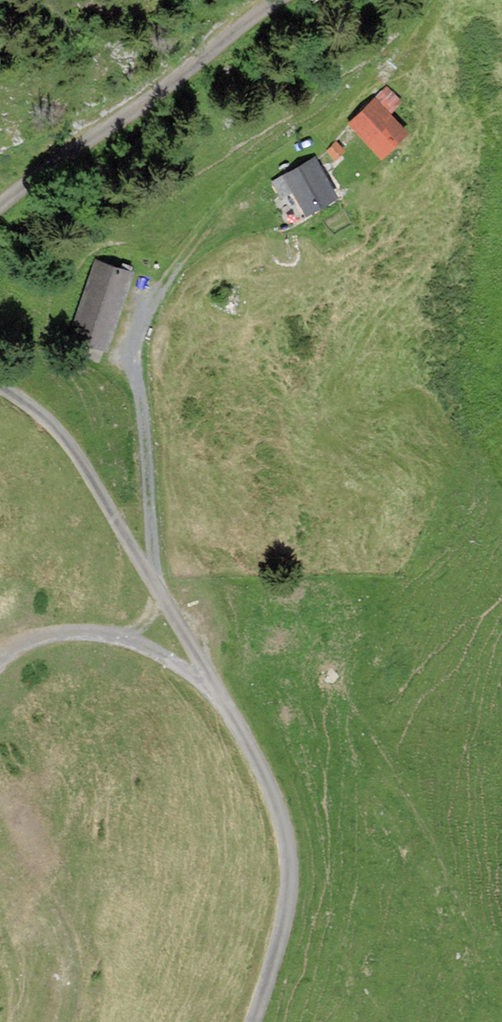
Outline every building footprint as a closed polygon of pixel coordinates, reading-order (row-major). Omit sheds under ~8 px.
[(402,105),(385,89),(349,125),(384,160),(410,135),(391,116),(402,105)] [(337,197),(315,159),(274,182),(283,197),(293,191),(306,215),(337,197)] [(133,276),(92,262),(66,339),(107,353),(133,276)]
